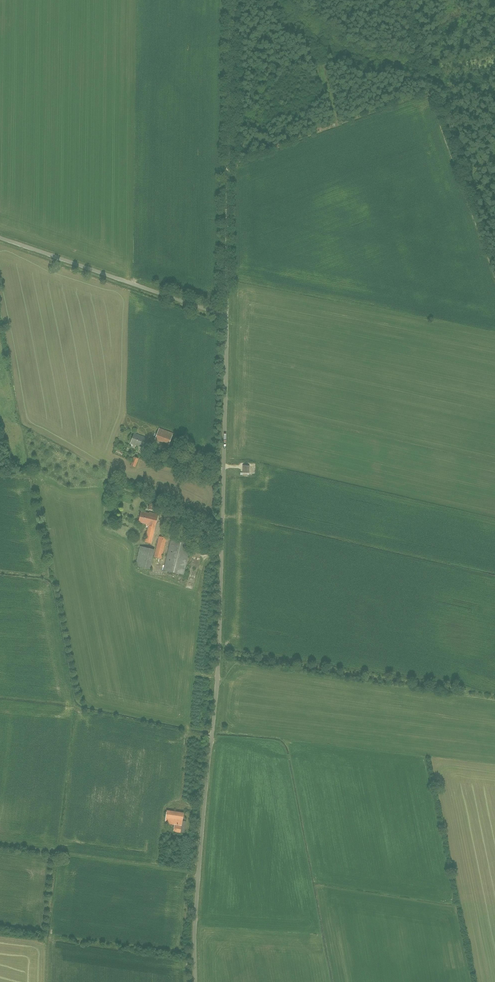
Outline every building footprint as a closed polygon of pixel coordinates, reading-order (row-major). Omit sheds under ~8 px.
[(174,433),(159,428),(155,440),(169,445),(174,433)] [(148,438),(134,433),(130,443),(145,449),(148,438)] [(135,467),(139,458),(134,456),(130,466),(135,467)] [(108,494),(115,498),(118,493),(111,489),(108,494)] [(151,544),(158,514),(149,512),(149,513),(141,511),(139,522),(146,524),(146,525),(149,526),(145,542),(151,544)] [(175,524),(178,513),(170,511),(169,514),(166,513),(165,518),(171,520),(170,523),(175,524)] [(159,536),(154,557),(161,558),(166,538),(159,536)] [(171,539),(164,570),(183,575),(191,544),(171,539)] [(150,569),(155,549),(140,546),(135,566),(150,569)] [(174,832),(180,833),(184,813),(167,811),(165,824),(175,825),(174,832)]
